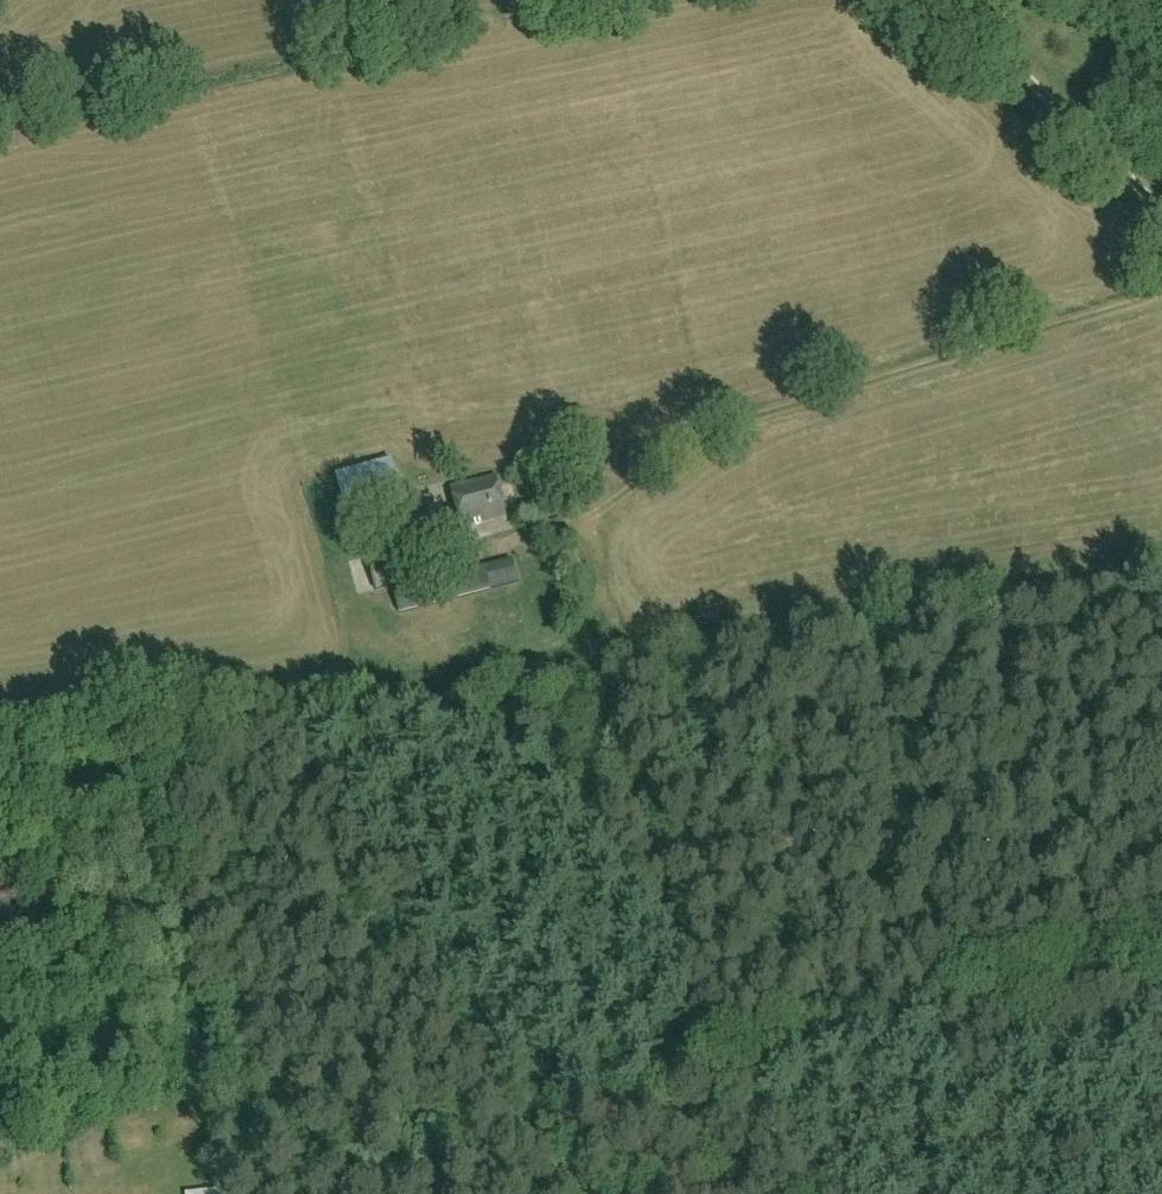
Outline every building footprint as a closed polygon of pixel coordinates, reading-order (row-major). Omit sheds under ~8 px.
[(405,510),(395,473),(345,488),(356,524),(405,510)] [(450,487),(461,529),(507,517),(496,475),(450,487)] [(367,556),(375,590),(433,576),(425,542),(367,556)] [(513,559),(394,591),(400,613),(519,582),(513,559)]
